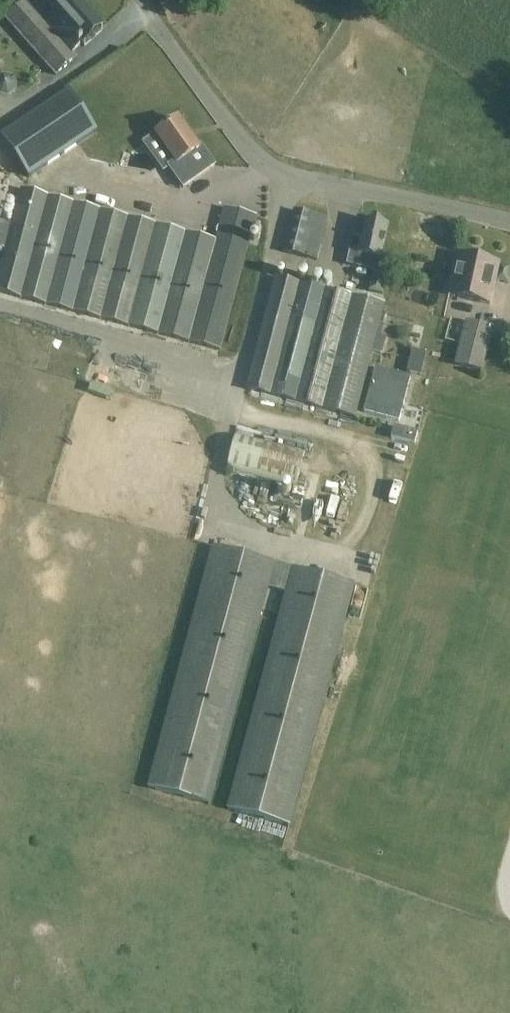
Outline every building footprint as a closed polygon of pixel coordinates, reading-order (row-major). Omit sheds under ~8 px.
[(53,12),(43,21),(26,0),(5,18),(61,82),(82,64),(73,55),(101,30),(75,0),(64,0),(52,10),(53,12)] [(3,74),(0,75),(0,92),(7,93),(14,89),(15,81),(10,74),(3,74)] [(88,133),(61,94),(0,135),(0,146),(22,178),(88,133)] [(201,145),(198,147),(177,118),(155,134),(175,161),(168,166),(184,187),(215,164),(201,145)] [(11,224),(0,221),(0,247),(5,248),(0,266),(0,293),(130,327),(215,348),(234,271),(250,217),(230,211),(221,241),(156,222),(99,209),(20,189),(11,224)] [(293,210),(282,252),(317,262),(328,219),(293,210)] [(361,238),(358,250),(349,249),(346,264),(378,271),(389,226),(357,219),(353,236),(361,238)] [(449,291),(466,295),(490,301),(499,261),(459,251),(449,291)] [(299,317),(306,297),(296,293),(289,314),(299,317)] [(491,328),(466,322),(456,365),(481,371),(491,328)] [(376,368),(365,412),(400,421),(411,377),(376,368)] [(316,414),(318,384),(298,382),(296,413),(316,414)] [(98,383),(95,392),(142,406),(144,397),(98,383)] [(417,432),(393,426),(391,437),(414,443),(417,432)] [(305,451),(236,434),(227,468),(296,487),(305,451)] [(242,513),(262,516),(265,498),(245,495),(242,513)]
